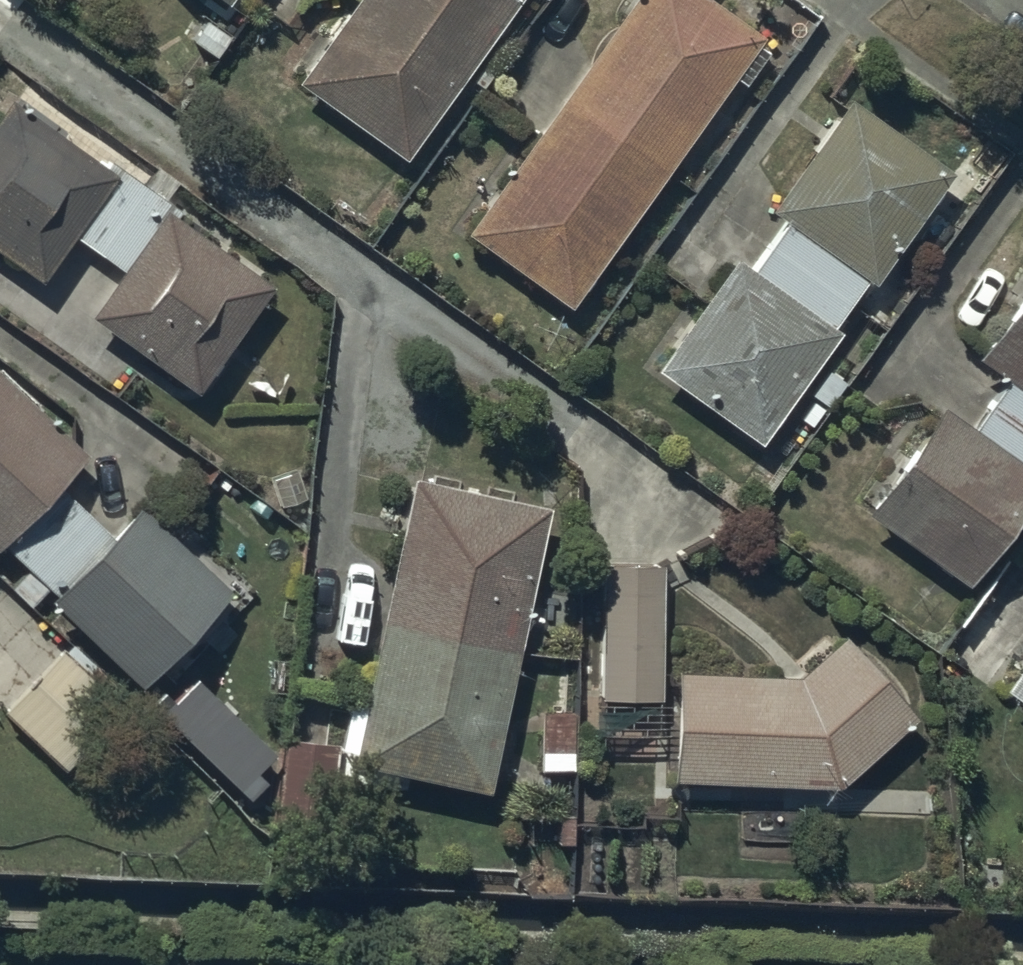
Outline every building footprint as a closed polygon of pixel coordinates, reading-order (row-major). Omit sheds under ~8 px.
[(292,72),(400,151),(511,0),(345,0),(292,72)] [(721,0),(620,0),(463,219),(570,294),(732,67),(742,74),(767,39),(756,31),(759,27),(721,0)] [(227,28),(203,12),(190,32),(213,48),(227,28)] [(5,86),(0,93),(0,246),(39,273),(70,229),(115,261),(83,306),(193,383),(268,277),(161,201),(167,194),(110,154),(107,159),(5,86)] [(747,254),(735,245),(650,360),(754,435),(833,326),(825,320),(863,267),(871,273),(951,163),(848,89),(767,200),(780,209),(747,254)] [(953,218),(934,205),(917,230),(936,243),(953,218)] [(940,394),(863,502),(964,573),(1022,490),(1022,283),(979,345),(1007,364),(970,415),(940,394)] [(841,374),(825,361),(807,384),(824,396),(841,374)] [(2,536),(28,561),(11,578),(31,599),(48,582),(52,586),(46,592),(136,681),(229,588),(166,526),(138,498),(110,526),(59,475),(84,449),(0,366),(0,538),(2,536)] [(363,694),(347,691),(336,743),(350,746),(348,757),(484,785),(513,646),(543,499),(409,471),(363,694)] [(661,557),(600,555),(597,687),(658,688),(661,557)] [(795,666),(675,661),(671,771),(835,778),(913,709),(839,627),(795,666)] [(59,641),(1,698),(59,757),(118,701),(59,641)] [(1002,678),(1022,692),(1022,649),(1002,678)] [(269,741),(191,665),(156,701),(242,785),(259,768),(251,760),(269,741)] [(572,708),(537,707),(536,765),(570,766),(572,708)] [(332,745),(280,743),(277,821),(329,823),(332,745)]
